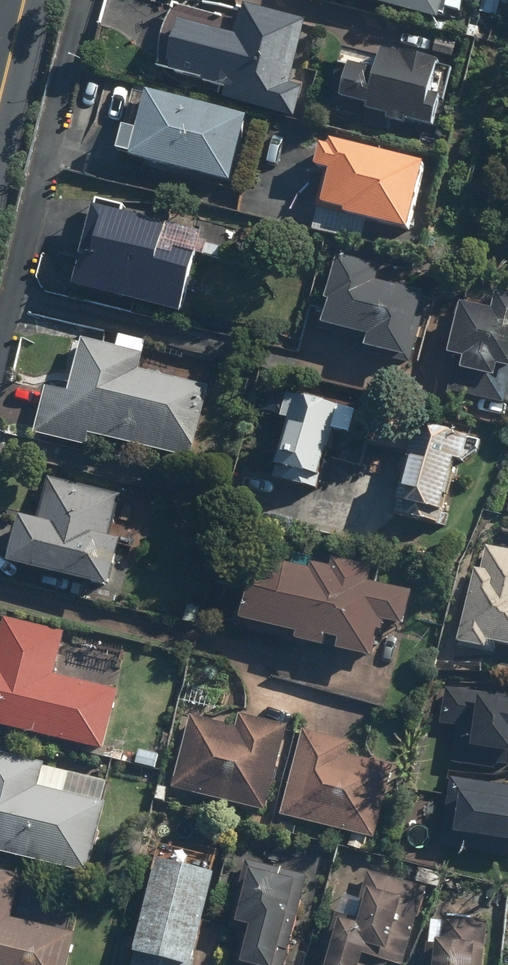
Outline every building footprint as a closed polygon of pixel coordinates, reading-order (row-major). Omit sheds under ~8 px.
[(440,21),(443,9),(462,14),(466,0),(359,0),(440,21)] [(482,15),(496,19),(501,0),(486,0),(482,15)] [(240,38),(184,24),(170,76),(229,91),(226,103),(297,121),(305,90),(291,87),(308,21),(248,6),(240,38)] [(379,75),(339,64),(326,116),(389,132),(393,119),(435,130),(440,110),(433,108),(444,65),(385,50),(379,75)] [(251,119),(149,93),(132,160),(234,186),(251,119)] [(331,150),(323,148),(318,168),(328,171),(319,203),(350,212),(349,216),(411,233),(428,168),(333,143),(331,150)] [(202,232),(93,209),(76,288),(185,311),(202,232)] [(381,263),(335,254),(327,300),(330,300),(325,328),(361,335),(357,354),(386,359),(387,355),(412,360),(425,293),(377,284),(381,263)] [(459,303),(448,357),(455,359),(448,394),(507,407),(507,296),(501,294),(497,311),(459,303)] [(118,350),(83,342),(71,392),(45,386),(34,434),(89,447),(92,437),(194,462),(212,387),(139,370),(146,340),(121,334),(118,350)] [(354,409),(285,394),(280,418),(289,420),(276,481),(320,490),(333,430),(349,434),(354,409)] [(462,438),(417,427),(395,516),(440,527),(462,438)] [(42,522),(21,517),(10,565),(113,590),(124,544),(110,540),(119,504),(50,487),(42,522)] [(477,547),(455,668),(489,674),(494,645),(507,647),(507,552),(477,547)] [(232,570),(221,618),(299,635),(297,645),(327,652),(330,641),(342,644),(339,653),(376,661),(384,625),(406,629),(414,593),(371,583),(374,567),(335,558),(333,568),(286,558),(281,580),(232,570)] [(5,617),(0,638),(0,729),(107,753),(120,694),(54,679),(65,630),(5,617)] [(444,690),(440,726),(457,727),(453,768),(496,772),(497,766),(507,767),(507,690),(471,686),(471,693),(444,690)] [(238,728),(189,716),(171,790),(270,814),(291,726),(241,714),(238,728)] [(353,743),(305,731),(283,817),(352,834),(349,846),(366,850),(368,839),(374,840),(393,768),(349,757),(353,743)] [(90,874),(106,804),(102,803),(107,780),(0,755),(0,852),(90,874)] [(452,780),(443,850),(507,858),(507,787),(452,780)] [(160,862),(135,964),(194,964),(221,856),(193,849),(188,869),(160,862)] [(247,862),(231,932),(242,934),(235,964),(289,964),(309,876),(247,862)] [(330,934),(322,964),(372,964),(375,951),(393,955),(401,925),(420,929),(431,886),(371,871),(354,940),(330,934)] [(79,936),(13,920),(23,877),(0,872),(0,964),(72,964),(79,936)] [(487,921),(446,919),(446,922),(431,921),(429,964),(484,964),(487,921)]
